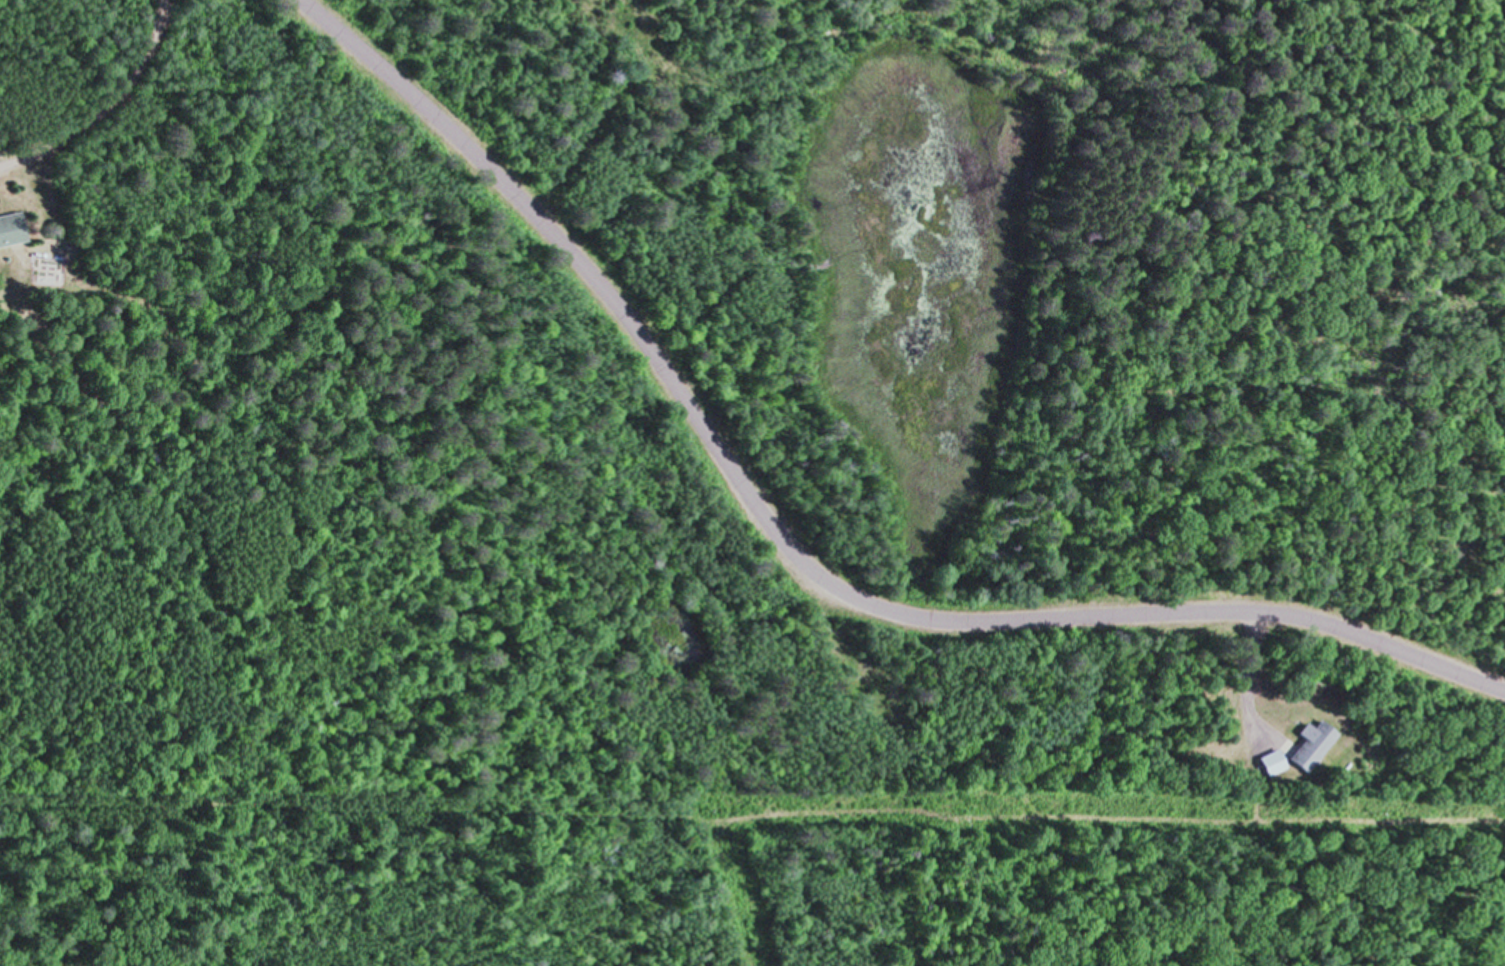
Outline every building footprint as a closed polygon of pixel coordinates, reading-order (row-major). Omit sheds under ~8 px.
[(24,239),(0,245),(0,214),(17,210),(24,239)] [(1312,717),(1331,732),(1299,771),(1281,756),(1296,737),(1304,728),(1312,717)] [(1251,755),(1270,746),(1279,765),(1260,774),(1251,755)]
